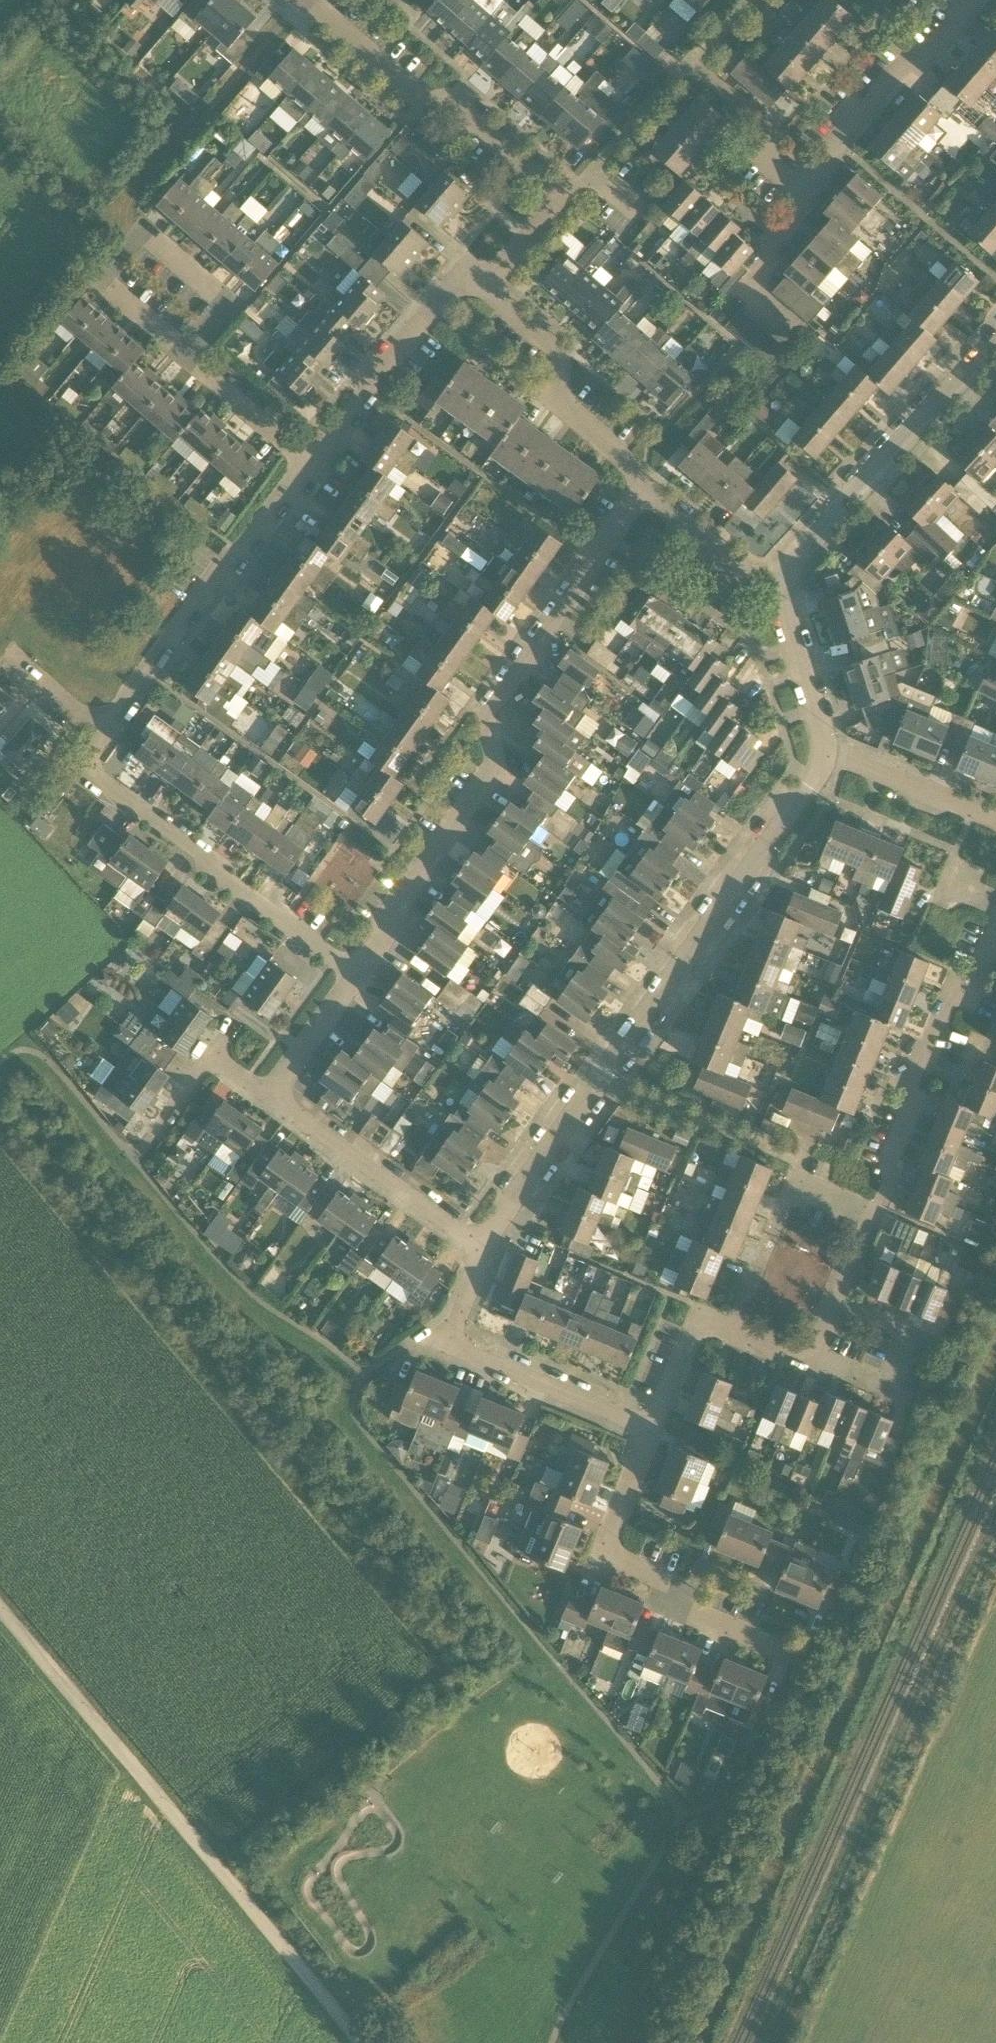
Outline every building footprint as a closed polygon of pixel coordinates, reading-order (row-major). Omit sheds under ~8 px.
[(128,2),(137,10),(146,0),(129,0),(128,2)] [(179,17),(197,32),(203,25),(213,34),(240,2),(238,0),(212,0),(210,2),(209,4),(205,0),(194,0),(185,10),(179,17)] [(472,0),(438,0),(436,2),(428,11),(448,28),(472,0)] [(448,28),(467,45),(492,15),(478,4),(482,0),(472,0),(448,28)] [(583,22),(592,12),(578,0),(575,0),(568,8),(583,22)] [(602,3),(612,12),(620,3),(617,0),(604,0),(602,3)] [(699,11),(709,0),(687,0),(699,11)] [(835,1),(834,0),(822,0),(811,13),(838,36),(855,18),(835,1)] [(240,2),(213,34),(222,42),(216,49),(233,64),(234,64),(253,42),(243,33),(244,31),(255,18),(250,14),(252,12),(240,2)] [(92,3),(83,14),(94,23),(103,12),(92,3)] [(467,45),(486,61),(518,25),(531,9),(525,4),(517,14),(503,3),(492,16),(492,15),(467,45)] [(838,36),(811,13),(795,31),(823,54),(838,36)] [(590,33),(602,44),(614,31),(601,20),(590,33)] [(527,53),(537,41),(518,25),(486,61),(482,66),(501,82),(527,53)] [(976,48),(995,65),(995,33),(992,29),(981,42),(976,48)] [(807,73),(823,54),(795,31),(779,49),(807,73)] [(645,33),(637,42),(656,59),(664,49),(645,33)] [(132,38),(123,49),(132,57),(141,45),(132,38)] [(736,59),(744,50),(737,43),(728,53),(727,52),(719,62),(731,73),(740,63),(736,59)] [(284,61),(275,53),(255,75),(265,83),(260,88),(279,105),(314,65),(294,48),(284,61)] [(555,59),(521,99),(540,116),(565,87),(551,75),(560,64),(563,67),(574,55),(566,48),(556,60),(555,59)] [(976,48),(960,67),(986,89),(995,79),(995,80),(995,65),(976,48)] [(807,73),(779,49),(763,68),(788,89),(791,91),(807,73)] [(634,51),(625,62),(634,69),(643,59),(634,51)] [(527,53),(501,82),(521,99),(555,59),(550,54),(540,65),(527,53)] [(788,89),(763,68),(748,54),(740,63),(731,73),(771,108),(788,89)] [(314,65),(279,105),(298,122),(333,82),(314,65)] [(960,67),(944,85),(936,94),(955,111),(963,101),(970,107),(986,89),(960,67)] [(559,132),(599,87),(606,79),(597,71),(575,96),(565,87),(540,116),(559,132)] [(178,79),(170,88),(179,96),(187,87),(178,79)] [(333,82),(298,122),(304,127),(314,116),(327,127),(352,99),(333,82)] [(599,87),(559,132),(579,150),(590,137),(599,144),(627,111),(599,87)] [(916,93),(900,111),(926,134),(942,115),(947,120),(955,111),(936,94),(928,103),(916,93)] [(727,120),(700,96),(683,116),(710,140),(727,120)] [(371,115),(352,99),(327,127),(341,139),(331,150),(337,155),(371,115)] [(926,134),(900,111),(884,130),(921,161),(928,153),(937,142),(926,134)] [(392,133),(371,115),(337,155),(343,160),(352,149),(366,161),(392,133)] [(710,140),(683,116),(667,134),(695,158),(710,140)] [(977,127),(994,143),(995,141),(995,124),(987,116),(977,127)] [(250,139),(264,151),(275,138),(261,127),(256,133),(256,132),(250,139)] [(884,130),(875,140),(868,148),(905,179),(913,169),(921,161),(884,130)] [(695,158),(667,134),(652,151),(645,145),(638,153),(655,167),(662,160),(680,175),(695,158)] [(403,136),(391,150),(398,157),(410,143),(403,136)] [(244,138),(233,151),(243,160),(246,162),(257,149),(244,138)] [(980,149),(985,154),(991,147),(986,142),(980,149)] [(291,149),(283,158),(291,166),(300,156),(291,149)] [(928,153),(921,161),(929,168),(934,162),(934,158),(928,153)] [(174,220),(208,180),(223,164),(214,157),(189,186),(180,178),(157,205),(174,220)] [(377,160),(364,173),(374,183),(382,173),(382,165),(377,160)] [(294,171),(305,180),(314,170),(303,161),(294,171)] [(921,161),(913,169),(922,178),(930,169),(929,168),(921,161)] [(953,162),(951,165),(951,171),(954,173),(959,173),(964,167),(957,161),(953,162)] [(931,171),(925,179),(930,183),(936,175),(931,171)] [(471,194),(446,172),(431,189),(458,212),(465,205),(463,203),(471,194)] [(880,227),(882,225),(889,232),(895,226),(874,207),(882,197),(856,175),(840,193),(880,227)] [(992,176),(984,185),(995,195),(995,180),(992,176)] [(191,234),(213,207),(204,200),(215,187),(208,180),(174,220),(191,234)] [(317,189),(329,200),(337,191),(325,180),(317,189)] [(681,224),(704,197),(686,181),(652,220),(661,228),(672,215),(681,224)] [(458,212),(431,189),(423,182),(409,199),(442,227),(452,216),(454,218),(458,212)] [(982,197),(993,206),(984,216),(995,226),(995,195),(984,185),(977,193),(982,197)] [(353,188),(345,199),(356,209),(365,198),(353,188)] [(294,189),(288,197),(298,206),(305,198),(294,189)] [(873,236),(880,227),(840,193),(824,212),(832,218),(833,218),(851,234),(851,233),(859,224),(873,236)] [(704,197),(681,224),(691,232),(680,244),(689,252),(722,212),(704,197)] [(207,248),(241,208),(233,201),(222,215),(213,207),(191,234),(207,248)] [(305,202),(300,208),(309,216),(315,211),(305,202)] [(223,262),(246,236),(257,223),(241,208),(207,248),(223,262)] [(334,211),(323,223),(332,231),(343,219),(334,211)] [(741,228),(722,212),(689,252),(683,258),(691,265),(697,259),(709,246),(719,254),(736,234),(741,228)] [(984,216),(976,226),(966,217),(958,226),(992,254),(995,249),(995,226),(984,216)] [(832,218),(817,236),(856,270),(863,263),(850,252),(859,241),(851,233),(851,234),(833,218),(832,218)] [(389,238),(416,261),(422,254),(420,252),(428,243),(403,221),(389,238)] [(380,247),(374,255),(392,271),(399,277),(409,265),(411,267),(416,261),(389,238),(379,229),(374,234),(374,242),(380,247)] [(223,262),(240,276),(274,237),(266,230),(255,243),(246,236),(223,262)] [(921,231),(914,239),(923,247),(931,239),(921,231)] [(572,233),(564,242),(578,254),(586,245),(572,233)] [(723,268),(711,282),(727,295),(748,270),(742,265),(754,250),(742,240),(736,234),(719,254),(713,260),(723,268)] [(340,256),(349,246),(348,245),(336,235),(327,245),(340,256)] [(817,236),(801,254),(828,277),(836,267),(849,279),(856,270),(817,236)] [(240,276),(257,291),(279,265),(270,257),(282,244),(274,237),(240,276)] [(560,299),(603,249),(606,246),(597,237),(575,261),(566,254),(571,248),(559,238),(540,260),(551,270),(540,282),(560,299)] [(635,240),(629,247),(637,254),(643,247),(635,240)] [(358,254),(349,246),(340,256),(359,273),(368,263),(358,254)] [(603,249),(560,299),(580,316),(605,287),(613,278),(601,267),(611,256),(603,249)] [(659,251),(651,260),(660,269),(668,260),(659,251)] [(941,279),(964,299),(979,281),(946,252),(938,261),(949,270),(941,279)] [(794,262),(785,273),(788,275),(797,283),(806,291),(815,299),(824,307),(832,298),(819,287),(828,277),(801,254),(794,262)] [(278,274),(271,282),(280,289),(286,281),(278,274)] [(362,275),(345,295),(372,319),(381,308),(372,300),(380,290),(362,275)] [(788,275),(773,292),(782,300),(797,283),(788,275)] [(913,275),(907,282),(915,289),(921,281),(913,275)] [(580,316),(598,332),(599,332),(618,310),(619,311),(637,290),(640,286),(631,279),(616,296),(605,287),(580,316)] [(915,289),(948,317),(964,299),(941,279),(932,289),(922,280),(921,281),(915,289)] [(660,282),(654,289),(661,295),(667,288),(660,282)] [(797,283),(782,300),(791,308),(806,291),(797,283)] [(320,308),(326,302),(311,288),(305,295),(311,300),(320,308)] [(918,306),(909,316),(932,335),(948,317),(915,289),(907,297),(918,306)] [(613,356),(638,327),(625,315),(642,295),(637,290),(619,311),(618,310),(599,332),(598,332),(593,339),(613,356)] [(806,291),(791,308),(800,316),(815,299),(806,291)] [(257,313),(270,299),(264,293),(250,307),(257,313)] [(328,315),(346,331),(354,322),(362,329),(372,319),(345,295),(328,315)] [(70,344),(78,335),(99,311),(83,297),(54,330),(70,344)] [(815,299),(800,316),(809,324),(824,307),(815,299)] [(339,339),(346,331),(328,315),(320,308),(311,300),(305,306),(310,311),(299,324),(338,357),(347,347),(339,339)] [(735,334),(750,316),(741,309),(726,326),(735,334)] [(78,335),(94,348),(114,324),(99,311),(78,335)] [(744,342),(759,324),(750,316),(735,334),(744,342)] [(888,329),(921,358),(937,339),(932,335),(909,316),(913,320),(905,330),(895,321),(888,329)] [(257,343),(266,332),(247,317),(238,327),(257,343)] [(882,336),(887,330),(878,323),(873,329),(882,336)] [(114,324),(94,348),(109,362),(130,337),(124,332),(114,324)] [(283,332),(277,339),(294,354),(313,369),(320,361),(328,368),(338,357),(299,324),(288,337),(283,332)] [(744,342),(753,350),(768,332),(759,324),(744,342)] [(834,324),(829,330),(835,335),(840,329),(834,324)] [(638,327),(613,356),(632,373),(667,333),(661,328),(651,339),(638,327)] [(882,336),(880,338),(891,347),(882,356),(882,357),(905,376),(921,358),(888,329),(887,330),(882,336)] [(753,350),(762,358),(777,340),(768,332),(753,350)] [(678,361),(675,359),(662,348),(672,337),(667,333),(632,373),(652,390),(678,361)] [(124,375),(135,363),(146,351),(130,337),(109,362),(124,375)] [(271,345),(276,350),(264,363),(304,397),(313,386),(305,378),(313,369),(294,354),(277,339),(271,345)] [(762,358),(771,366),(786,348),(777,340),(762,358)] [(678,361),(652,390),(670,406),(695,377),(682,365),(686,360),(689,363),(698,352),(688,344),(675,359),(678,361)] [(852,349),(846,357),(856,366),(862,356),(852,349)] [(826,356),(818,365),(819,367),(829,375),(837,366),(826,356)] [(889,395),(905,376),(882,357),(874,366),(862,356),(856,366),(878,385),(889,395)] [(863,404),(878,385),(856,366),(846,357),(845,357),(837,366),(829,375),(863,404)] [(120,411),(129,401),(154,372),(147,367),(144,370),(135,363),(124,375),(104,398),(120,411)] [(456,416),(484,376),(465,363),(449,385),(437,402),(456,416)] [(813,373),(823,382),(823,383),(833,392),(824,402),(847,422),(863,404),(829,375),(819,367),(813,373)] [(23,380),(33,388),(40,379),(30,372),(23,380)] [(129,401),(144,414),(166,389),(157,382),(160,378),(154,372),(129,401)] [(437,402),(449,385),(437,376),(417,403),(430,412),(437,402)] [(476,430),(504,391),(484,376),(456,416),(476,430)] [(50,387),(40,379),(33,388),(43,396),(50,387)] [(175,397),(166,389),(144,414),(160,427),(184,399),(178,393),(175,397)] [(499,446),(520,417),(527,407),(504,391),(476,430),(499,446)] [(722,396),(714,406),(725,415),(727,413),(733,405),(722,396)] [(847,422),(824,402),(816,411),(799,396),(791,405),(799,412),(831,440),(847,422)] [(56,405),(65,412),(72,404),(62,397),(56,405)] [(184,399),(160,427),(176,441),(181,435),(197,416),(196,416),(188,408),(191,405),(184,399)] [(75,421),(82,412),(72,404),(65,412),(75,421)] [(763,404),(754,415),(762,422),(771,411),(763,404)] [(181,435),(196,448),(221,420),(214,414),(211,418),(201,410),(197,415),(196,416),(197,416),(181,435)] [(831,440),(799,412),(792,420),(802,428),(793,438),(815,458),(831,440)] [(511,470),(539,431),(520,417),(499,446),(492,456),(511,470)] [(227,426),(221,420),(196,448),(212,461),(233,437),(224,429),(227,426)] [(390,420),(376,440),(414,467),(415,466),(425,473),(430,465),(407,448),(415,437),(390,420)] [(86,421),(79,429),(96,442),(102,434),(86,421)] [(967,438),(995,465),(995,433),(988,426),(983,421),(967,438)] [(691,451),(679,465),(698,481),(718,458),(726,449),(708,433),(709,432),(699,424),(682,443),(691,451)] [(531,485),(560,445),(539,431),(511,470),(531,485)] [(118,446),(111,441),(102,434),(96,442),(111,455),(118,446)] [(233,437),(212,461),(227,475),(252,447),(245,441),(242,445),(233,437)] [(980,482),(995,465),(995,466),(995,465),(967,438),(951,456),(980,482)] [(362,459),(371,466),(372,466),(387,477),(387,476),(394,466),(408,476),(414,467),(376,440),(362,459)] [(552,499),(580,460),(560,445),(531,485),(552,499)] [(130,463),(137,455),(127,447),(120,455),(130,463)] [(252,447),(227,475),(243,489),(264,464),(255,456),(258,452),(252,447)] [(147,462),(137,455),(130,463),(140,471),(147,462)] [(716,497),(745,463),(737,456),(728,467),(718,458),(698,481),(716,497)] [(574,515),(602,476),(580,460),(552,499),(574,515)] [(755,490),(744,502),(763,519),(798,479),(779,462),(755,490)] [(745,463),(716,497),(735,513),(744,502),(755,490),(745,481),(754,471),(745,463)] [(397,483),(387,476),(387,477),(372,466),(371,466),(358,485),(396,513),(403,504),(389,494),(397,483)] [(931,469),(915,486),(944,513),(947,513),(948,513),(952,513),(954,513),(955,512),(956,509),(956,505),(953,502),(960,496),(931,469)] [(163,488),(169,480),(159,472),(153,480),(163,488)] [(455,479),(448,489),(460,497),(468,487),(455,479)] [(179,487),(169,480),(163,488),(173,496),(179,487)] [(358,485),(344,505),(368,522),(376,512),(390,522),(396,513),(358,485)] [(915,486),(899,503),(918,521),(921,523),(912,532),(927,546),(937,555),(943,560),(950,553),(955,547),(957,545),(941,530),(943,529),(935,522),(944,513),(915,486)] [(988,489),(979,498),(988,506),(993,510),(995,506),(995,496),(988,489)] [(528,491),(524,496),(530,501),(535,495),(528,491)] [(453,501),(441,493),(432,507),(444,515),(453,501)] [(980,515),(988,506),(979,498),(975,494),(967,503),(980,515)] [(195,513),(201,504),(191,497),(185,505),(195,513)] [(465,503),(457,515),(471,525),(479,513),(465,503)] [(205,521),(211,512),(201,504),(195,513),(205,521)] [(341,509),(330,525),(368,552),(375,543),(361,533),(368,522),(344,505),(341,509)] [(881,523),(867,538),(896,564),(903,570),(905,573),(921,556),(919,555),(927,546),(912,532),(905,540),(889,526),(883,520),(881,523)] [(316,544),(330,555),(340,562),(341,561),(348,551),(362,561),(368,552),(330,525),(316,544)] [(516,526),(510,535),(548,563),(563,543),(538,525),(530,536),(516,526)] [(517,554),(510,565),(534,582),(548,563),(510,535),(503,544),(517,554)] [(306,536),(292,556),(330,584),(337,575),(323,565),(330,555),(316,544),(306,536)] [(853,553),(851,555),(854,557),(858,561),(872,574),(864,583),(869,588),(870,588),(876,594),(884,585),(881,581),(887,575),(889,577),(892,578),(896,577),(903,570),(896,564),(867,538),(853,553)] [(368,552),(379,560),(386,551),(375,543),(368,552)] [(937,555),(927,546),(919,555),(921,556),(929,564),(937,555)] [(950,553),(943,560),(949,565),(953,561),(955,558),(950,553)] [(488,565),(482,575),(520,602),(534,582),(510,565),(496,555),(488,565)] [(330,584),(292,556),(278,576),(303,594),(310,583),(324,593),(330,584)] [(450,565),(467,579),(474,570),(458,556),(450,565)] [(387,569),(382,577),(393,585),(398,577),(387,569)] [(418,569),(409,581),(417,587),(426,574),(418,569)] [(880,606),(876,594),(870,588),(869,588),(864,583),(855,574),(853,576),(852,577),(849,581),(824,589),(827,600),(822,601),(829,623),(879,607),(880,606)] [(482,604),(496,615),(506,622),(520,602),(482,575),(475,583),(489,594),(482,604)] [(278,576),(264,595),(303,623),(309,614),(295,604),(303,594),(278,576)] [(644,589),(622,619),(637,630),(659,599),(644,589)] [(371,593),(362,606),(374,615),(383,601),(371,593)] [(265,626),(288,643),(303,623),(264,595),(251,615),(265,626)] [(496,615),(482,604),(472,597),(465,607),(451,598),(444,607),(482,634),(496,615)] [(631,638),(630,639),(645,650),(673,610),(669,607),(659,599),(637,630),(631,638)] [(918,612),(928,620),(936,610),(926,602),(918,612)] [(241,607),(226,628),(272,661),(274,662),(288,643),(265,626),(251,615),(241,607)] [(444,636),(469,653),(482,634),(444,607),(438,615),(452,625),(444,636)] [(879,607),(829,623),(836,644),(856,638),(859,649),(887,640),(883,629),(885,628),(879,607)] [(673,610),(645,650),(659,660),(661,659),(688,620),(673,610)] [(946,610),(940,624),(950,628),(957,615),(946,610)] [(904,618),(903,624),(906,630),(912,631),(918,628),(919,621),(916,616),(910,615),(904,618)] [(673,673),(703,631),(688,620),(661,659),(658,662),(673,673)] [(226,628),(212,647),(238,665),(255,677),(262,667),(271,673),(277,664),(274,662),(272,661),(226,628)] [(673,673),(687,683),(709,652),(711,650),(717,641),(703,631),(673,673)] [(921,631),(909,635),(914,649),(926,645),(921,631)] [(351,632),(348,636),(349,643),(353,646),(359,637),(351,632)] [(416,645),(455,673),(469,653),(444,636),(437,646),(423,636),(416,645)] [(618,655),(597,640),(588,653),(588,655),(608,669),(613,662),(618,655)] [(897,672),(890,651),(887,640),(859,649),(863,660),(843,666),(850,688),(895,673),(897,672)] [(717,641),(711,650),(719,655),(724,647),(717,641)] [(932,651),(947,660),(947,649),(932,641),(932,651)] [(424,664),(417,674),(441,692),(455,673),(416,645),(410,654),(424,664)] [(212,647),(198,667),(237,694),(244,685),(231,676),(238,665),(212,647)] [(559,680),(589,702),(594,696),(589,687),(600,671),(570,649),(559,665),(566,670),(559,680)] [(687,683),(679,694),(694,704),(694,705),(724,663),(717,658),(709,652),(687,683)] [(620,667),(613,662),(608,669),(615,674),(620,667)] [(724,663),(694,705),(709,715),(731,684),(723,679),(731,668),(724,663)] [(200,698),(198,704),(230,727),(248,702),(237,694),(198,667),(184,686),(200,698)] [(327,679),(313,670),(306,680),(320,689),(327,679)] [(995,700),(995,672),(992,670),(988,678),(983,676),(976,690),(995,700)] [(895,673),(850,688),(857,709),(862,707),(865,718),(866,718),(881,713),(882,713),(892,717),(896,706),(901,695),(895,673)] [(392,674),(386,682),(398,691),(405,682),(392,674)] [(636,679),(632,685),(638,690),(643,684),(636,679)] [(582,712),(589,702),(559,680),(552,690),(545,684),(534,699),(541,705),(545,707),(576,731),(578,729),(576,727),(585,714),(582,712)] [(405,682),(398,691),(437,718),(451,699),(441,692),(426,681),(418,692),(405,682)] [(16,698),(0,684),(0,716),(16,698)] [(643,684),(638,690),(645,695),(649,688),(643,684)] [(707,731),(715,737),(737,706),(730,701),(738,690),(731,684),(701,726),(707,731)] [(398,720),(423,738),(437,718),(398,691),(392,700),(406,710),(398,720)] [(311,693),(305,703),(311,707),(317,697),(311,693)] [(168,694),(161,704),(175,713),(181,704),(168,694)] [(911,699),(901,695),(896,706),(892,717),(885,733),(896,737),(894,742),(914,751),(932,708),(911,699)] [(536,712),(541,705),(534,699),(528,707),(536,712)] [(664,716),(672,704),(664,699),(661,704),(653,699),(649,705),(661,714),(664,716)] [(643,702),(638,708),(644,712),(655,721),(661,714),(649,705),(643,702)] [(292,703),(284,714),(297,724),(306,713),(292,703)] [(932,708),(914,751),(935,760),(943,741),(954,745),(965,718),(954,713),(954,714),(933,705),(932,708)] [(183,706),(179,711),(179,720),(185,725),(194,715),(183,706)] [(722,758),(744,728),(737,722),(744,711),(737,706),(707,748),(722,758)] [(586,738),(576,731),(545,707),(534,722),(542,728),(545,730),(575,752),(586,738)] [(321,709),(316,716),(321,719),(326,712),(321,709)] [(655,721),(644,712),(631,728),(643,737),(655,721)] [(866,718),(865,718),(869,729),(885,724),(882,713),(881,713),(866,718)] [(4,748),(24,765),(54,731),(34,714),(4,748)] [(141,747),(135,755),(155,770),(181,733),(170,725),(156,715),(141,734),(135,743),(141,747)] [(957,768),(977,777),(991,744),(970,736),(976,722),(965,718),(954,745),(964,749),(957,768)] [(371,730),(409,757),(423,738),(398,720),(391,731),(377,721),(371,730)] [(537,735),(542,728),(534,722),(529,729),(537,735)] [(278,723),(267,739),(279,747),(289,732),(278,723)] [(740,765),(750,772),(764,753),(754,746),(759,738),(744,728),(722,758),(737,768),(740,765)] [(215,729),(210,736),(218,743),(223,736),(215,729)] [(371,730),(364,739),(365,740),(378,749),(370,760),(380,766),(395,777),(409,757),(371,730)] [(591,763),(575,752),(545,730),(535,745),(542,750),(546,753),(576,775),(581,777),(591,763)] [(172,782),(174,784),(199,749),(201,747),(181,733),(155,770),(163,775),(162,777),(162,780),(167,783),(169,783),(171,781),(172,782)] [(636,743),(627,737),(617,750),(626,756),(636,743)] [(649,739),(642,749),(647,752),(654,757),(661,748),(649,739)] [(295,754),(303,744),(297,740),(289,750),(295,754)] [(295,754),(297,755),(309,764),(316,753),(303,744),(295,754)] [(679,754),(666,744),(655,758),(669,769),(672,765),(673,764),(673,763),(679,754)] [(977,777),(995,784),(995,746),(991,744),(977,777)] [(537,757),(542,750),(535,745),(529,752),(537,757)] [(194,798),(220,761),(201,747),(200,749),(174,784),(194,798)] [(605,752),(602,756),(611,762),(614,758),(605,752)] [(576,775),(546,753),(535,767),(565,789),(576,775)] [(267,764),(255,756),(246,769),(259,777),(267,764)] [(404,784),(395,777),(380,766),(372,777),(342,756),(337,764),(353,775),(352,776),(390,804),(404,784)] [(655,758),(651,763),(666,774),(669,770),(669,769),(655,758)] [(220,761),(194,798),(213,811),(213,812),(226,794),(227,794),(230,789),(220,781),(229,768),(226,765),(220,761)] [(669,769),(669,770),(674,774),(679,768),(673,764),(672,765),(669,769)] [(554,804),(565,789),(535,767),(524,782),(554,804)] [(617,767),(611,777),(619,782),(625,772),(617,767)] [(627,771),(624,776),(634,783),(638,778),(627,771)] [(683,782),(698,792),(704,784),(689,774),(684,781),(683,782)] [(359,795),(351,806),(376,824),(390,804),(352,776),(345,785),(359,795)] [(681,779),(663,805),(705,835),(716,820),(708,815),(716,805),(698,792),(683,782),(681,779)] [(213,811),(208,818),(223,828),(228,832),(255,796),(254,795),(251,793),(246,789),(236,782),(234,784),(232,788),(230,789),(227,794),(226,794),(213,812),(213,811)] [(262,784),(257,793),(266,798),(272,790),(263,784),(262,784)] [(734,793),(735,794),(740,797),(746,788),(740,784),(734,793)] [(10,785),(2,795),(8,800),(16,790),(10,785)] [(723,793),(716,803),(722,808),(730,798),(723,793)] [(255,796),(228,832),(248,846),(265,822),(255,814),(264,802),(255,796)] [(314,796),(303,811),(294,824),(302,830),(309,835),(329,808),(314,796)] [(510,802),(499,817),(530,839),(540,846),(551,832),(563,841),(571,831),(552,817),(534,804),(528,800),(524,806),(521,809),(510,802)] [(265,822),(248,846),(267,860),(294,824),(303,811),(293,804),(290,808),(288,812),(278,804),(274,810),(265,822)] [(716,805),(711,811),(717,815),(722,809),(716,805)] [(643,814),(636,824),(645,830),(660,841),(680,855),(687,845),(694,850),(705,835),(665,806),(654,822),(644,814),(643,814)] [(574,834),(578,836),(585,827),(578,822),(578,821),(559,807),(552,817),(571,831),(574,834)] [(37,815),(29,826),(46,838),(54,827),(37,815)] [(542,855),(541,852),(544,849),(540,846),(530,839),(499,817),(488,832),(496,837),(489,847),(508,861),(526,874),(534,862),(539,861),(540,860),(541,858),(542,855)] [(824,851),(818,865),(829,870),(834,857),(846,862),(858,830),(856,829),(836,821),(824,851)] [(88,865),(122,889),(130,877),(129,877),(149,849),(130,835),(126,840),(104,824),(90,844),(99,851),(88,865)] [(287,875),(291,869),(305,850),(314,838),(294,824),(267,860),(287,875)] [(595,834),(585,827),(578,836),(588,844),(595,834)] [(627,855),(669,885),(680,870),(672,865),(680,855),(660,841),(645,830),(627,855)] [(881,839),(858,830),(846,862),(857,867),(852,879),(863,884),(881,839)] [(574,834),(567,844),(572,848),(582,855),(589,845),(588,844),(578,836),(574,834)] [(881,839),(863,884),(871,887),(885,893),(891,880),(899,860),(904,849),(881,839)] [(463,867),(494,889),(504,874),(500,871),(508,861),(489,847),(482,857),(474,852),(463,867)] [(132,909),(144,918),(159,898),(149,891),(169,863),(149,849),(129,877),(130,877),(122,889),(121,890),(138,902),(132,909)] [(658,900),(669,885),(627,855),(610,880),(640,902),(647,892),(658,900)] [(891,880),(879,909),(902,918),(922,869),(899,860),(891,880)] [(463,867),(452,882),(460,887),(453,897),(472,911),(479,901),(483,904),(490,894),(494,889),(463,867)] [(824,876),(818,888),(829,893),(834,881),(824,876)] [(603,913),(633,935),(644,920),(633,912),(640,902),(610,880),(592,904),(603,912),(603,913)] [(863,884),(860,891),(868,895),(871,887),(863,884)] [(183,885),(169,905),(159,898),(144,918),(156,927),(157,925),(175,938),(202,899),(183,885)] [(569,904),(576,894),(565,887),(558,897),(569,904)] [(784,916),(801,923),(833,936),(843,913),(794,893),(784,916)] [(472,911),(453,897),(445,907),(438,902),(427,916),(435,922),(438,924),(458,939),(469,923),(465,920),(472,911)] [(202,899),(182,928),(201,941),(194,952),(193,952),(204,960),(217,942),(228,926),(218,919),(222,913),(202,899)] [(536,905),(532,910),(533,916),(538,919),(543,918),(547,913),(546,907),(541,904),(536,905)] [(592,904),(581,920),(592,928),(623,949),(633,935),(603,913),(603,912),(592,904)] [(801,923),(784,916),(769,910),(760,932),(805,950),(809,940),(796,935),(801,923)] [(430,929),(435,922),(427,916),(422,924),(430,929)] [(546,918),(539,927),(548,934),(552,928),(552,922),(546,918)] [(438,924),(428,939),(458,961),(469,947),(468,946),(458,939),(438,924)] [(634,957),(626,952),(623,949),(592,928),(576,953),(608,977),(616,967),(623,972),(634,957)] [(783,967),(796,973),(805,950),(760,932),(751,954),(783,967)] [(897,943),(908,946),(912,936),(901,932),(897,943)] [(458,961),(428,939),(417,954),(447,976),(458,961)] [(236,951),(224,943),(217,952),(229,960),(236,951)] [(631,944),(626,952),(634,957),(639,950),(631,944)] [(883,958),(879,968),(920,985),(929,962),(901,951),(896,963),(883,958)] [(576,953),(558,978),(598,1007),(609,992),(601,987),(608,977),(576,953)] [(256,979),(284,999),(298,979),(270,960),(269,961),(259,954),(246,972),(256,979)] [(746,968),(742,976),(786,995),(791,985),(778,980),(783,967),(751,954),(746,968)] [(823,984),(833,988),(840,969),(831,965),(824,973),(823,984)] [(513,966),(507,975),(517,982),(523,974),(513,966)] [(867,966),(864,974),(873,978),(875,978),(878,970),(867,966)] [(883,996),(911,1007),(920,985),(879,968),(878,970),(875,978),(888,984),(883,996)] [(499,969),(494,976),(499,980),(504,973),(499,969)] [(104,970),(98,979),(105,985),(110,984),(115,978),(104,970)] [(392,989),(422,1010),(433,995),(403,974),(392,989)] [(742,976),(733,999),(765,1012),(782,1019),(787,1007),(791,997),(786,996),(786,995),(742,976)] [(185,996),(184,997),(181,995),(188,984),(180,978),(159,1007),(156,1005),(198,1036),(212,1016),(185,996)] [(452,978),(444,988),(463,1003),(476,1012),(484,1002),(471,992),(452,978)] [(563,992),(557,1001),(587,1022),(598,1007),(558,978),(557,979),(556,978),(552,984),(563,992)] [(256,979),(242,998),(270,1018),(284,999),(256,979)] [(534,984),(527,994),(545,1007),(552,997),(534,984)] [(231,1007),(239,996),(240,995),(232,988),(231,987),(222,1000),(231,1007)] [(463,1003),(444,988),(437,999),(456,1013),(463,1003)] [(389,1024),(407,1038),(415,1028),(412,1025),(422,1010),(392,989),(381,1004),(396,1014),(389,1024)] [(840,989),(835,1000),(843,1003),(848,1005),(853,995),(840,989)] [(720,993),(711,1016),(742,1029),(747,1017),(760,1023),(765,1012),(733,999),(720,993)] [(538,1017),(545,1007),(527,994),(520,1003),(536,1015),(525,1031),(556,1052),(559,1055),(567,1060),(578,1045),(538,1017)] [(818,1010),(837,1018),(843,1003),(835,1000),(824,995),(818,1010)] [(862,1000),(857,1010),(890,1025),(901,1030),(911,1007),(883,996),(878,1007),(862,1000)] [(69,1002),(57,1014),(66,1023),(78,1012),(69,1002)] [(802,1004),(795,1020),(811,1027),(818,1010),(802,1004)] [(137,1036),(146,1043),(151,1046),(158,1036),(185,1055),(198,1036),(156,1005),(144,1022),(146,1024),(137,1036)] [(890,1025),(857,1010),(848,1033),(848,1034),(881,1047),(890,1025)] [(737,1041),(742,1029),(711,1016),(701,1038),(746,1057),(750,1046),(737,1041)] [(50,1040),(59,1030),(49,1021),(40,1031),(50,1040)] [(841,1031),(822,1022),(815,1036),(835,1045),(841,1031)] [(374,1029),(363,1044),(393,1066),(401,1072),(420,1047),(414,1043),(412,1041),(407,1038),(389,1024),(388,1025),(381,1034),(374,1029)] [(786,1024),(781,1039),(801,1047),(807,1032),(786,1024)] [(467,1030),(461,1039),(467,1043),(473,1035),(467,1030)] [(545,1067),(556,1052),(525,1031),(515,1045),(545,1067)] [(838,1056),(872,1070),(881,1047),(848,1034),(838,1056)] [(146,1043),(137,1036),(116,1066),(156,1095),(170,1075),(142,1055),(139,1052),(146,1043)] [(742,1067),(746,1057),(701,1038),(692,1061),(703,1065),(724,1074),(729,1061),(742,1067)] [(342,1050),(349,1056),(355,1049),(347,1043),(342,1050)] [(363,1044),(353,1058),(383,1080),(393,1066),(363,1044)] [(501,1073),(520,1087),(527,1077),(534,1082),(545,1067),(515,1045),(504,1060),(496,1054),(494,1055),(488,1062),(502,1072),(501,1073)] [(353,1058),(349,1056),(342,1050),(339,1054),(331,1065),(372,1095),(382,1081),(383,1080),(353,1058)] [(567,1060),(559,1055),(554,1062),(561,1067),(567,1060)] [(829,1078),(863,1092),(872,1070),(838,1056),(829,1078)] [(974,1084),(995,1092),(995,1066),(983,1061),(974,1084)] [(520,1087),(501,1073),(487,1064),(475,1079),(475,1084),(483,1089),(479,1095),(509,1117),(520,1102),(513,1096),(520,1087)] [(337,1109),(344,1098),(362,1110),(372,1096),(372,1095),(331,1065),(320,1080),(329,1087),(321,1098),(337,1109)] [(742,1109),(752,1086),(724,1074),(703,1065),(694,1089),(742,1109)] [(95,1095),(114,1109),(130,1121),(137,1111),(142,1114),(156,1095),(116,1066),(95,1095)] [(419,1072),(414,1079),(422,1085),(427,1078),(419,1072)] [(820,1100),(841,1109),(854,1114),(863,1092),(829,1078),(820,1100)] [(993,1117),(995,1111),(995,1092),(974,1084),(965,1106),(992,1117),(993,1117)] [(831,1132),(841,1109),(820,1100),(792,1089),(782,1112),(831,1132)] [(454,1116),(484,1137),(491,1127),(498,1132),(509,1117),(479,1095),(469,1109),(462,1105),(454,1116)] [(946,1099),(937,1121),(965,1132),(970,1121),(983,1126),(987,1115),(976,1110),(965,1106),(954,1101),(947,1098),(946,1099)] [(193,1144),(195,1141),(215,1154),(244,1115),(224,1101),(220,1106),(210,1099),(183,1137),(193,1144)] [(839,1121),(851,1129),(858,1118),(845,1111),(839,1121)] [(746,1113),(743,1121),(754,1125),(757,1117),(746,1113)] [(434,1138),(473,1167),(484,1152),(477,1147),(484,1137),(454,1116),(452,1114),(434,1138)] [(241,1181),(264,1149),(269,1141),(259,1134),(263,1128),(244,1115),(215,1154),(233,1168),(228,1176),(229,1176),(238,1183),(240,1181),(241,1181)] [(383,1122),(373,1115),(359,1134),(369,1141),(383,1122)] [(773,1133),(777,1123),(764,1118),(760,1127),(773,1133)] [(960,1144),(965,1132),(937,1121),(928,1143),(969,1160),(973,1149),(960,1144)] [(369,1141),(379,1149),(393,1129),(383,1122),(369,1141)] [(399,1133),(404,1126),(393,1129),(379,1149),(389,1156),(403,1137),(399,1133)] [(627,1128),(618,1151),(648,1163),(667,1171),(676,1148),(627,1128)] [(677,1131),(673,1140),(687,1146),(690,1137),(677,1131)] [(843,1134),(838,1147),(849,1150),(854,1137),(843,1134)] [(434,1138),(415,1164),(433,1177),(440,1166),(462,1182),(473,1167),(434,1138)] [(924,1168),(947,1177),(952,1165),(965,1170),(969,1160),(928,1143),(919,1166),(924,1168)] [(607,1147),(598,1169),(649,1190),(654,1181),(642,1176),(630,1171),(635,1158),(618,1151),(607,1147)] [(264,1149),(241,1181),(252,1189),(261,1178),(265,1181),(271,1185),(259,1202),(267,1207),(278,1191),(279,1191),(303,1157),(295,1151),(291,1156),(280,1148),(277,1153),(274,1156),(264,1149)] [(719,1173),(763,1191),(773,1169),(741,1155),(736,1168),(723,1163),(720,1170),(719,1173)] [(308,1212),(323,1191),(313,1184),(319,1176),(308,1168),(311,1163),(303,1157),(279,1191),(298,1205),(308,1212)] [(713,1158),(710,1166),(720,1170),(723,1163),(713,1158)] [(164,1168),(157,1174),(164,1181),(170,1176),(164,1168)] [(947,1177),(924,1168),(915,1190),(956,1207),(960,1197),(947,1192),(952,1180),(947,1177)] [(649,1192),(649,1190),(598,1169),(588,1191),(607,1199),(607,1200),(641,1214),(650,1193),(649,1192)] [(727,1189),(723,1200),(754,1213),(763,1191),(719,1173),(715,1183),(727,1189)] [(964,1196),(991,1208),(995,1198),(995,1197),(969,1185),(964,1196)] [(570,1210),(610,1227),(615,1216),(602,1211),(607,1199),(588,1191),(579,1187),(570,1210)] [(318,1219),(337,1233),(362,1199),(353,1193),(350,1198),(339,1190),(333,1198),(323,1191),(308,1212),(318,1219)] [(956,1207),(915,1190),(906,1212),(934,1224),(939,1212),(952,1217),(956,1207)] [(351,1277),(356,1269),(364,1257),(380,1237),(382,1234),(372,1226),(378,1218),(366,1210),(370,1205),(362,1199),(337,1233),(354,1245),(338,1267),(351,1277)] [(700,1218),(745,1236),(754,1213),(723,1200),(718,1212),(705,1207),(700,1218)] [(214,1207),(207,1217),(212,1221),(220,1210),(214,1207)] [(568,1249),(591,1259),(595,1248),(589,1244),(598,1222),(610,1227),(570,1210),(560,1232),(572,1237),(568,1249)] [(651,1218),(650,1221),(657,1224),(661,1214),(654,1211),(653,1211),(650,1217),(651,1218)] [(975,1225),(983,1228),(988,1218),(978,1213),(973,1224),(975,1225)] [(663,1214),(659,1222),(666,1225),(669,1216),(663,1214)] [(709,1233),(704,1245),(725,1254),(736,1258),(745,1236),(700,1218),(696,1228),(709,1233)] [(889,1302),(914,1243),(919,1229),(897,1219),(890,1235),(903,1240),(892,1266),(880,1261),(871,1282),(866,1293),(889,1302)] [(214,1220),(204,1234),(216,1242),(226,1229),(214,1220)] [(978,1242),(985,1229),(983,1228),(975,1225),(967,1242),(977,1246),(979,1242),(978,1242)] [(652,1226),(649,1232),(657,1236),(660,1229),(652,1226)] [(364,1257),(356,1269),(369,1278),(377,1267),(394,1279),(418,1245),(410,1239),(406,1243),(395,1235),(389,1244),(380,1237),(364,1257)] [(519,1251),(538,1257),(542,1244),(523,1239),(519,1251)] [(725,1254),(704,1245),(694,1240),(688,1252),(676,1247),(672,1254),(671,1257),(670,1259),(715,1277),(725,1254)] [(666,1243),(662,1253),(671,1257),(672,1254),(676,1247),(666,1243)] [(924,1280),(912,1275),(923,1247),(914,1243),(889,1302),(911,1311),(924,1280)] [(418,1307),(424,1300),(438,1279),(428,1272),(434,1263),(423,1255),(427,1250),(418,1245),(394,1279),(413,1293),(408,1300),(418,1307)] [(495,1300),(519,1310),(526,1293),(539,1261),(515,1251),(495,1300)] [(977,1273),(982,1258),(963,1251),(958,1265),(977,1273)] [(244,1268),(249,1267),(252,1263),(252,1257),(249,1253),(244,1252),(238,1255),(237,1260),(238,1265),(244,1268)] [(715,1277),(670,1259),(667,1268),(680,1273),(675,1285),(706,1298),(715,1277)] [(639,1261),(635,1271),(644,1275),(648,1265),(639,1261)] [(924,1280),(911,1311),(916,1313),(934,1320),(954,1272),(943,1268),(942,1269),(930,1265),(924,1280)] [(969,1271),(965,1280),(971,1283),(973,1284),(977,1274),(975,1274),(969,1271)] [(860,1278),(856,1288),(866,1293),(871,1282),(860,1278)] [(526,1293),(519,1310),(514,1321),(537,1330),(553,1290),(556,1283),(546,1279),(538,1298),(526,1293)] [(428,1297),(435,1303),(449,1285),(441,1280),(428,1297)] [(564,1294),(553,1290),(537,1330),(559,1339),(571,1312),(559,1307),(564,1294)] [(583,1316),(571,1312),(559,1339),(582,1349),(598,1308),(603,1296),(604,1295),(593,1291),(583,1316)] [(603,1296),(598,1308),(609,1312),(613,1300),(603,1296)] [(598,1308),(582,1349),(604,1358),(615,1330),(603,1325),(606,1319),(609,1312),(598,1308)] [(373,1315),(366,1326),(376,1333),(383,1322),(373,1315)] [(627,1335),(615,1330),(604,1358),(626,1367),(643,1326),(641,1325),(632,1322),(627,1335)] [(351,1336),(340,1328),(332,1339),(343,1347),(351,1336)] [(398,1383),(388,1407),(394,1409),(390,1417),(417,1428),(419,1424),(424,1413),(438,1379),(416,1370),(409,1388),(398,1383)] [(704,1372),(695,1395),(745,1415),(747,1416),(754,1418),(755,1419),(759,1409),(758,1408),(752,1406),(740,1401),(730,1397),(727,1396),(732,1383),(704,1372)] [(424,1413),(438,1419),(428,1444),(443,1450),(447,1452),(449,1448),(450,1444),(454,1433),(463,1410),(452,1406),(460,1388),(451,1384),(445,1382),(438,1379),(424,1413)] [(769,1438),(779,1442),(799,1394),(776,1385),(763,1416),(776,1421),(769,1438)] [(823,1428),(835,1433),(848,1401),(826,1392),(821,1403),(808,1435),(806,1440),(816,1444),(823,1428)] [(817,1401),(799,1394),(779,1442),(789,1446),(796,1430),(808,1435),(821,1403),(817,1401)] [(718,1416),(731,1421),(741,1425),(745,1415),(695,1395),(686,1417),(709,1427),(713,1429),(718,1416)] [(463,1410),(454,1433),(466,1439),(464,1443),(485,1452),(488,1443),(489,1441),(503,1406),(490,1401),(482,1397),(475,1415),(464,1410),(463,1410)] [(841,1455),(850,1458),(870,1410),(848,1401),(835,1433),(847,1438),(840,1454),(841,1455)] [(503,1406),(489,1441),(510,1449),(508,1456),(519,1460),(523,1452),(529,1437),(518,1433),(525,1415),(503,1406)] [(850,1458),(844,1474),(854,1478),(861,1463),(863,1457),(867,1446),(880,1451),(887,1435),(893,1420),(870,1410),(850,1458)] [(709,1427),(706,1433),(719,1438),(721,1432),(713,1429),(709,1427)] [(566,1470),(600,1484),(609,1462),(591,1455),(596,1444),(572,1434),(567,1446),(575,1449),(566,1470)] [(674,1447),(665,1468),(698,1482),(699,1482),(707,1460),(706,1460),(709,1452),(711,1448),(687,1439),(683,1450),(674,1446),(674,1447)] [(461,1453),(449,1448),(447,1452),(446,1455),(438,1472),(452,1478),(462,1453),(461,1453)] [(761,1453),(750,1449),(745,1462),(756,1466),(761,1453)] [(797,1463),(790,1480),(804,1486),(811,1469),(797,1463)] [(785,1464),(782,1473),(790,1476),(793,1467),(785,1464)] [(684,1514),(688,1503),(690,1503),(698,1482),(665,1468),(656,1490),(665,1493),(660,1505),(684,1514)] [(535,1482),(530,1494),(545,1500),(569,1509),(573,1498),(591,1506),(600,1484),(566,1470),(558,1491),(535,1482)] [(420,1484),(429,1495),(434,1483),(422,1478),(420,1484)] [(836,1493),(827,1489),(822,1500),(832,1504),(836,1493)] [(446,1490),(440,1505),(455,1511),(461,1495),(446,1490)] [(859,1502),(868,1514),(881,1504),(872,1492),(859,1502)] [(569,1509),(545,1500),(530,1494),(525,1507),(533,1510),(525,1529),(573,1549),(582,1528),(564,1520),(569,1509)] [(491,1500),(486,1512),(498,1516),(503,1504),(491,1500)] [(734,1507),(722,1502),(712,1526),(723,1530),(716,1548),(737,1557),(751,1523),(731,1515),(734,1507)] [(736,1503),(732,1511),(751,1518),(754,1510),(736,1503)] [(838,1510),(833,1521),(843,1525),(848,1514),(838,1510)] [(485,1513),(483,1518),(497,1524),(499,1519),(485,1513)] [(751,1523),(737,1557),(759,1566),(760,1563),(771,1567),(781,1544),(770,1539),(773,1532),(751,1523)] [(516,1551),(521,1553),(519,1560),(530,1565),(533,1558),(564,1571),(573,1549),(525,1529),(516,1551)] [(797,1598),(810,1565),(790,1556),(793,1549),(781,1544),(771,1567),(783,1572),(775,1589),(797,1598)] [(810,1565),(797,1598),(818,1607),(822,1598),(833,1603),(843,1579),(832,1575),(832,1573),(810,1565)] [(601,1586),(594,1604),(583,1599),(573,1623),(585,1627),(588,1620),(609,1629),(623,1595),(601,1586)] [(562,1618),(573,1623),(583,1599),(571,1595),(562,1618)] [(623,1595),(609,1629),(603,1644),(625,1653),(628,1647),(638,1652),(647,1628),(636,1623),(644,1604),(623,1595)] [(647,1628),(638,1652),(636,1657),(647,1662),(641,1676),(662,1685),(666,1674),(680,1640),(659,1631),(658,1633),(647,1628)] [(685,1690),(696,1695),(706,1671),(695,1667),(702,1649),(680,1640),(666,1674),(688,1682),(685,1690)] [(706,1671),(696,1695),(691,1710),(703,1714),(706,1707),(726,1715),(732,1701),(746,1667),(724,1658),(717,1676),(706,1671)] [(753,1709),(750,1716),(762,1721),(772,1698),(760,1693),(767,1676),(746,1667),(732,1701),(753,1709)] [(630,1716),(626,1727),(641,1732),(641,1731),(645,1721),(630,1716)] [(722,1733),(716,1749),(731,1754),(737,1738),(722,1733)] [(716,1779),(704,1774),(700,1785),(712,1790),(716,1779)] [(683,1781),(681,1787),(690,1796),(694,1785),(683,1781)]
